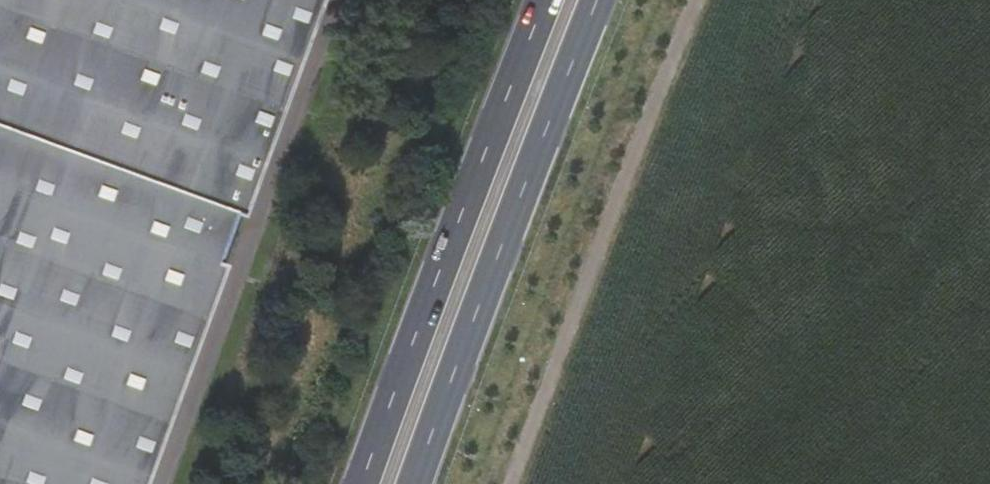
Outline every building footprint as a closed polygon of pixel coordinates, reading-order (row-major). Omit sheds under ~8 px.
[(224,264),(217,261),(235,212),(242,215),(321,0),(0,0),(0,483),(144,483),(224,264)]
